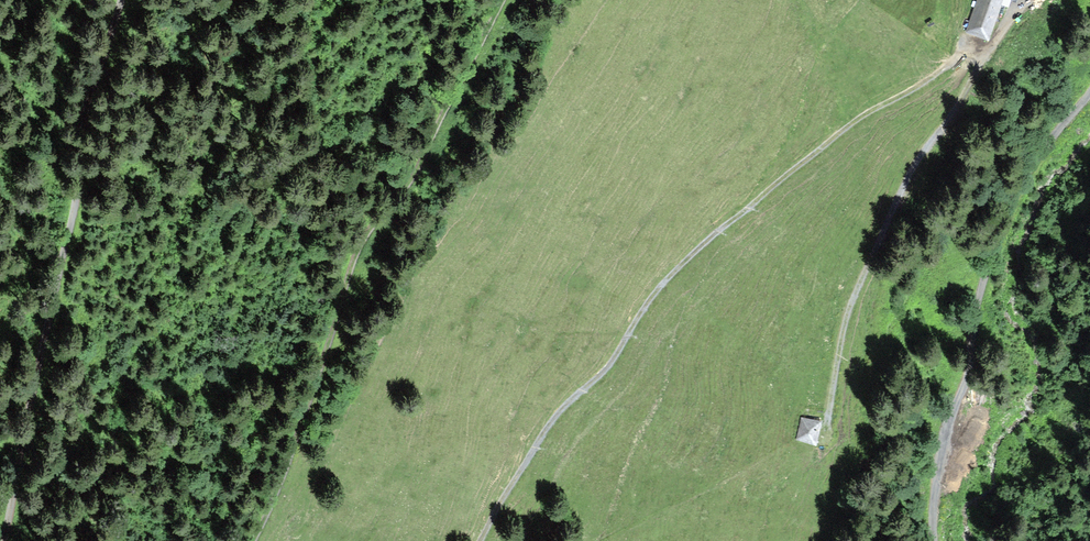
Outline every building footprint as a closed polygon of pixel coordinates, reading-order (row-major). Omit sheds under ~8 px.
[(966,33),(991,41),(1005,0),(977,0),(966,33)] [(823,419),(801,415),(796,439),(816,443),(823,419)]
